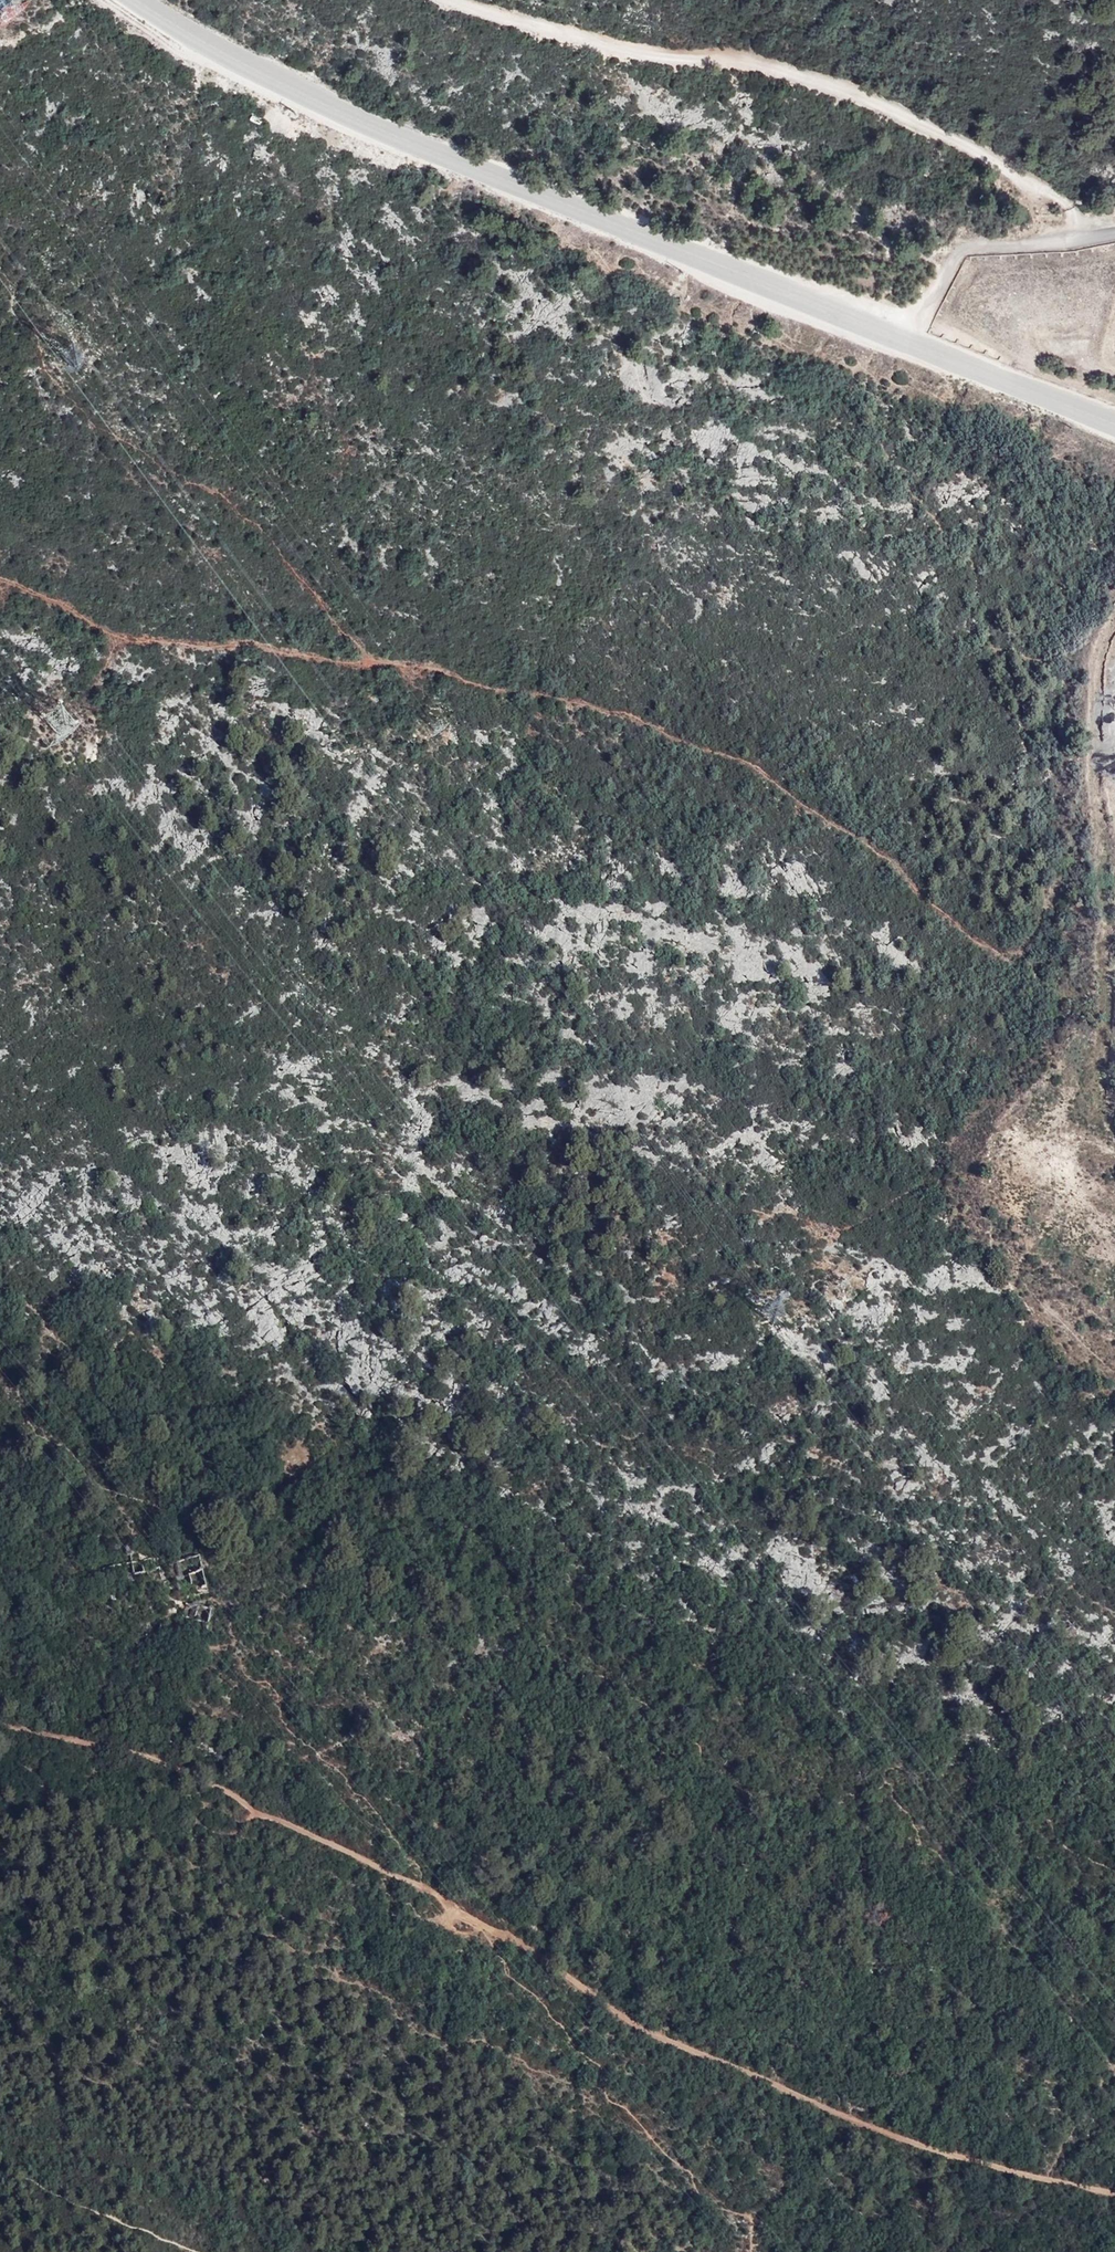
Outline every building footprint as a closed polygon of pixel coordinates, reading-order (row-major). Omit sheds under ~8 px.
[(199,1556),(176,1562),(179,1576),(175,1577),(180,1596),(207,1590),(199,1556)] [(158,1558),(112,1566),(115,1581),(160,1573),(158,1558)] [(213,1609),(187,1603),(183,1618),(209,1624),(213,1609)]
